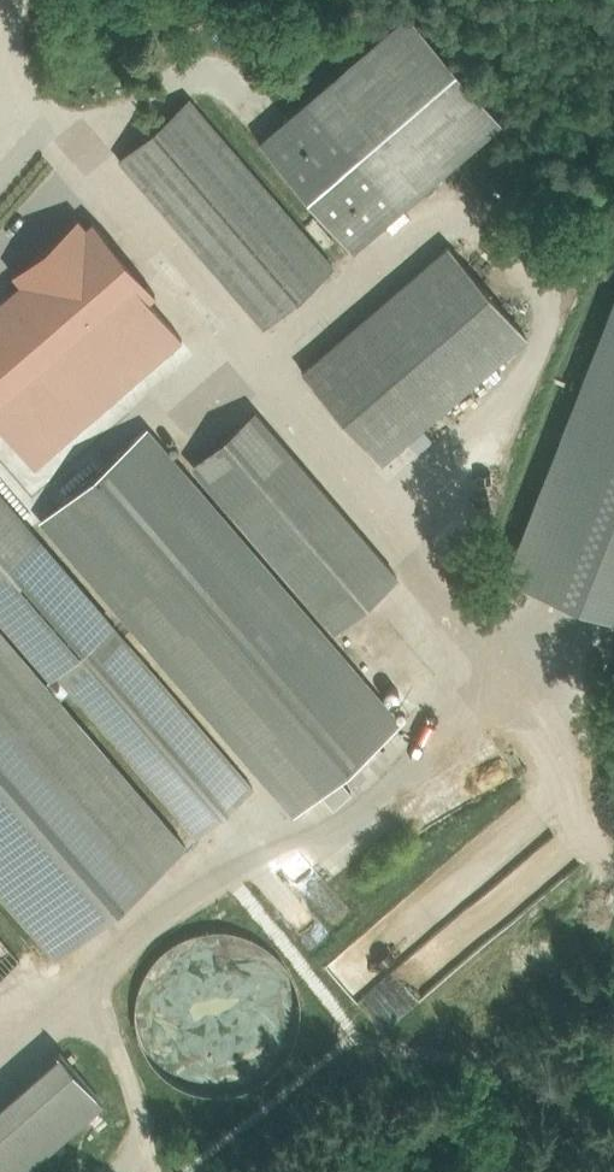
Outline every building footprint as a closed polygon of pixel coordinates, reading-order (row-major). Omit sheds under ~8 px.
[(406,14),(259,141),(353,249),(500,122),(406,14)] [(190,98),(161,123),(120,159),(264,325),(334,264),(190,98)] [(0,299),(0,426),(1,426),(39,393),(46,401),(155,306),(149,298),(155,292),(148,283),(141,289),(102,244),(109,238),(92,219),(86,225),(78,216),(28,259),(35,268),(20,281),(0,299)] [(448,245),(302,370),(382,461),(405,441),(416,454),(433,440),(422,427),(528,336),(448,245)] [(266,403),(248,418),(200,460),(341,624),(407,567),(266,403)] [(141,420),(39,508),(292,802),(394,714),(141,420)] [(56,957),(186,844),(62,700),(71,692),(196,836),(255,786),(0,492),(0,620),(50,678),(45,682),(0,629),(0,892),(56,957)] [(239,761),(245,755),(51,522),(44,528),(239,761)] [(137,996),(136,1014),(137,1030),(142,1045),(150,1059),(165,1076),(184,1087),(198,1092),(217,1095),(232,1093),(245,1090),(259,1084),(275,1072),(287,1057),(298,1037),(301,1022),(300,1004),(296,986),(288,969),(274,951),(259,941),(243,933),(223,929),(202,931),(184,937),(168,947),(154,962),(144,977),(137,996)] [(21,959),(0,935),(0,977),(21,959)] [(0,1115),(0,1171),(37,1171),(120,1101),(76,1050),(0,1115)]
